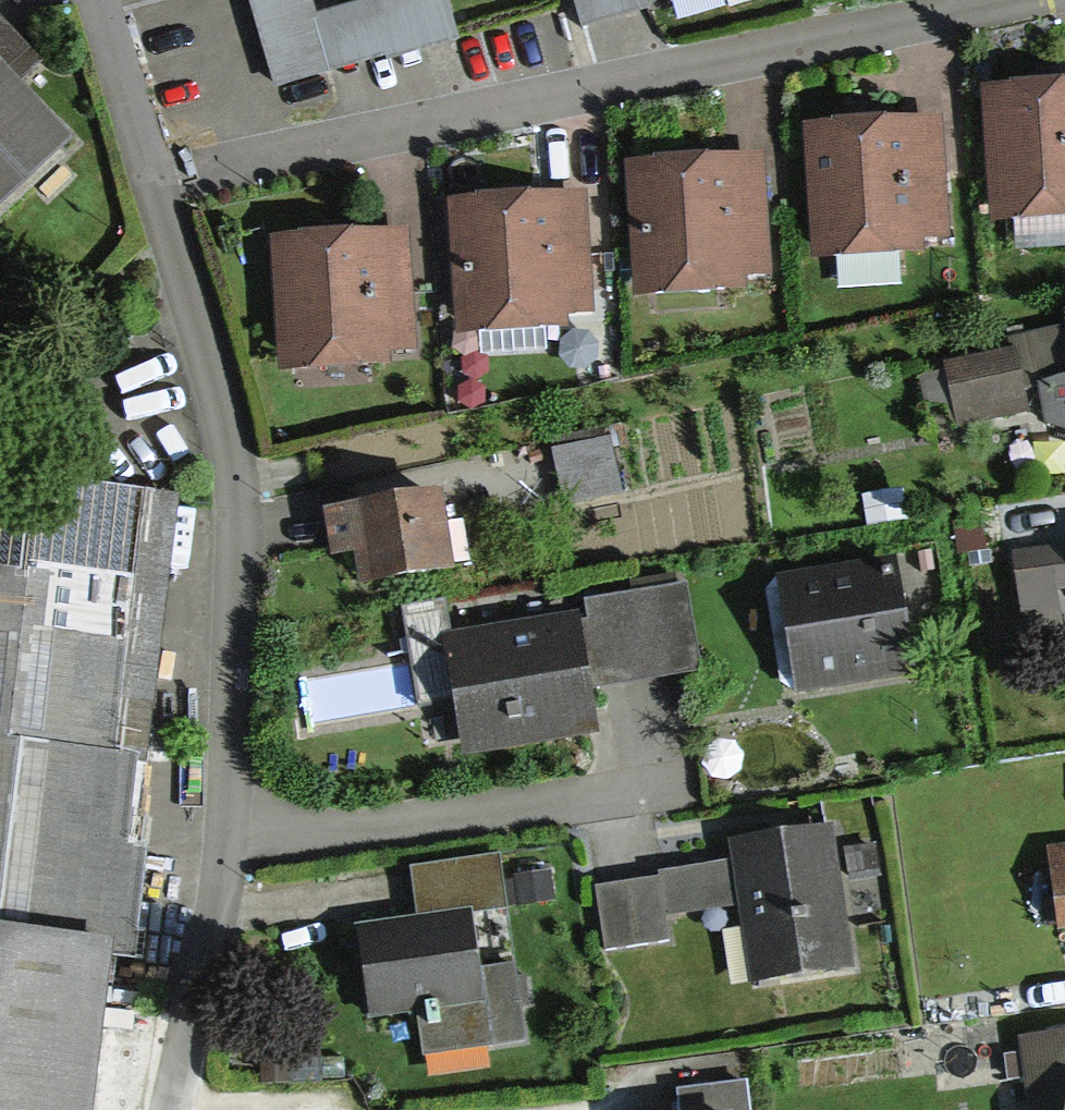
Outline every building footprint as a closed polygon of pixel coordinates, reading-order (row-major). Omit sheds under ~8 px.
[(275,82),(453,33),(444,0),(382,0),(313,19),(308,0),(252,0),(275,82)] [(585,26),(649,6),(647,0),(577,0),(585,26)] [(66,144),(24,99),(50,75),(0,22),(0,206),(66,144)] [(982,92),(990,223),(1064,218),(1064,87),(982,92)] [(941,120),(804,127),(811,260),(923,253),(922,239),(948,237),(941,120)] [(766,156),(625,163),(631,298),(743,293),(742,279),(772,278),(766,156)] [(584,188),(450,198),(461,337),(571,328),(570,316),(594,315),(584,188)] [(408,229),(272,240),(282,375),(392,367),(391,354),(417,352),(408,229)] [(1012,350),(943,366),(958,432),(1027,416),(1012,350)] [(1038,385),(1044,426),(1064,434),(1064,381),(1038,385)] [(608,439),(551,453),(565,508),(621,494),(608,439)] [(0,482),(0,1109),(93,1109),(111,962),(128,964),(141,856),(125,854),(136,761),(148,762),(178,502),(0,482)] [(907,489),(861,498),(867,525),(913,517),(907,489)] [(441,497),(326,516),(333,558),(355,555),(360,589),(454,574),(441,497)] [(1015,552),(1024,636),(1062,632),(1058,595),(1064,594),(1064,547),(1015,552)] [(896,563),(776,582),(794,694),(914,675),(896,563)] [(581,603),(582,612),(596,693),(702,675),(686,585),(581,603)] [(421,711),(451,706),(439,637),(449,635),(444,603),(392,613),(398,646),(409,644),(421,711)] [(604,738),(596,693),(582,612),(449,635),(439,637),(451,706),(461,763),(604,738)] [(831,832),(729,848),(731,864),(665,875),(666,881),(599,892),(608,952),(670,942),(666,917),(735,907),(748,987),(853,971),(831,832)] [(1054,840),(1055,920),(1064,919),(1064,840),(1054,840)] [(419,921),(359,929),(370,1012),(419,1006),(425,1057),(524,1043),(506,912),(553,905),(549,872),(500,878),(497,858),(412,869),(419,921)] [(743,1087),(678,1096),(680,1109),(746,1109),(743,1087)]
